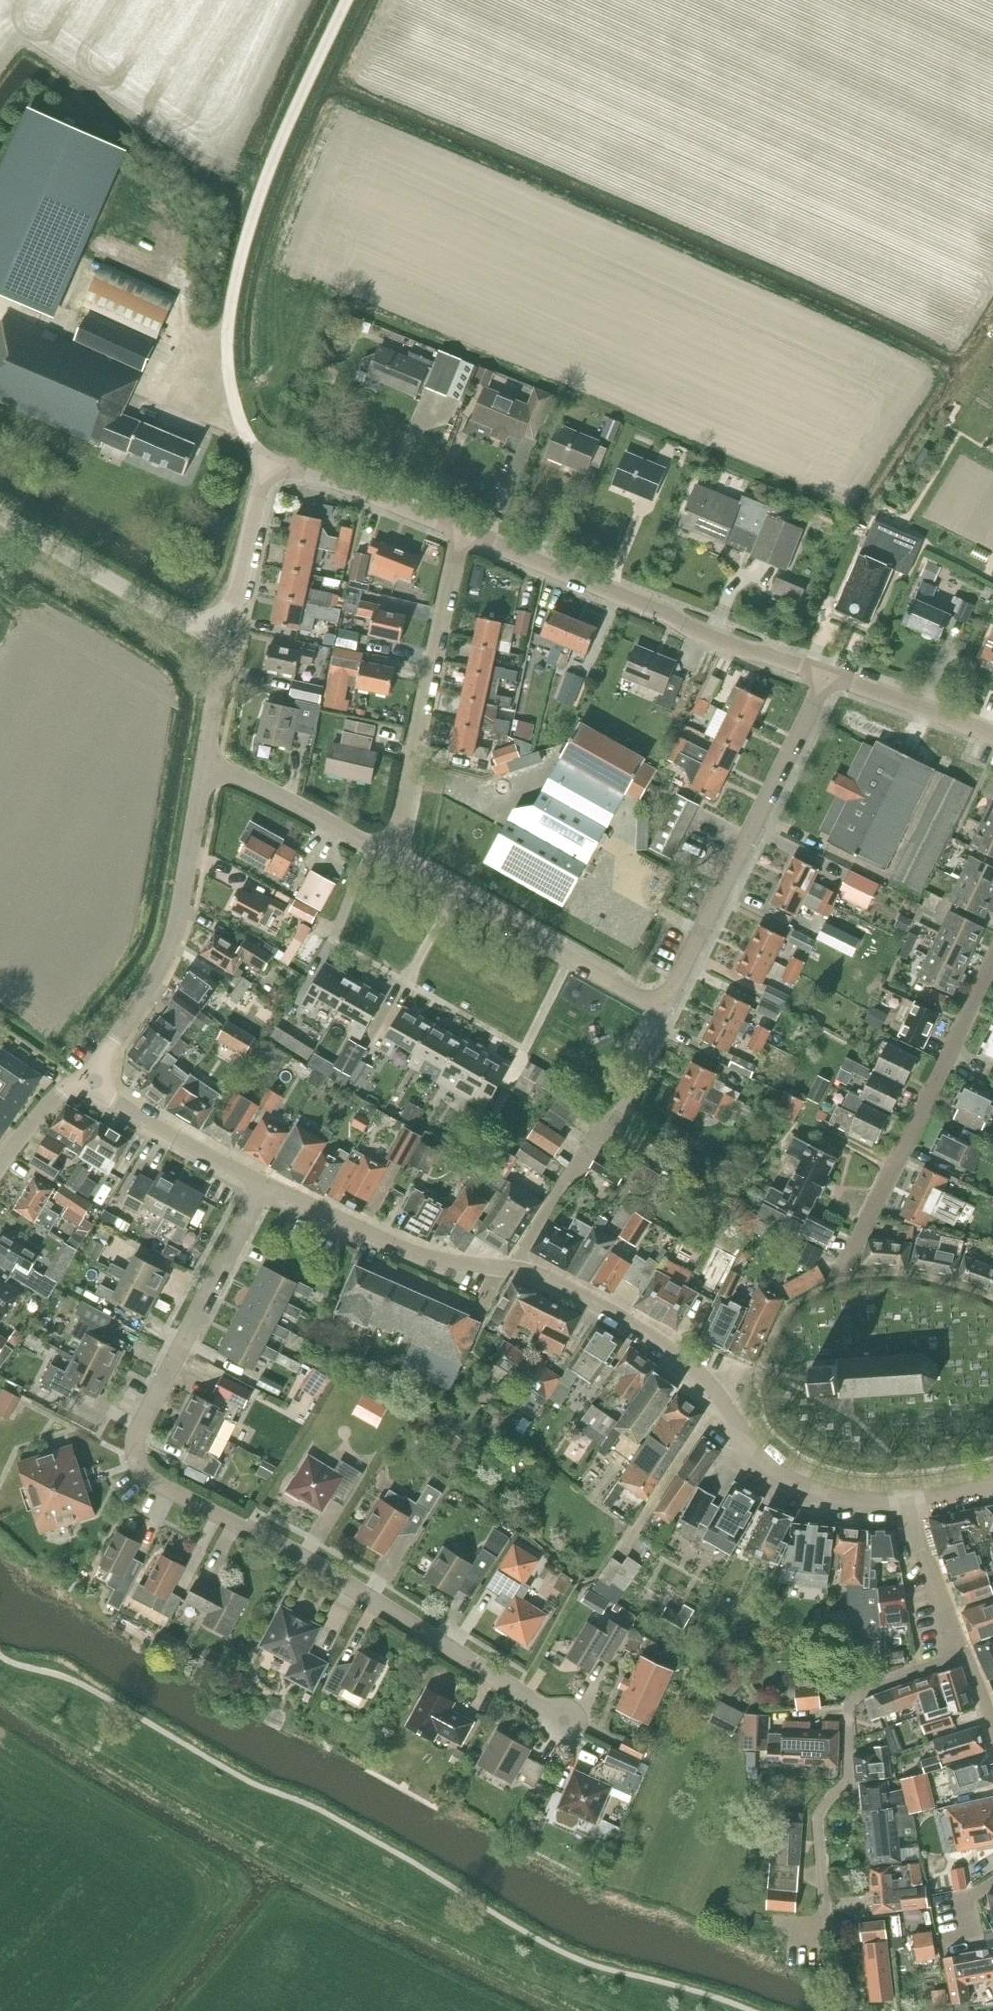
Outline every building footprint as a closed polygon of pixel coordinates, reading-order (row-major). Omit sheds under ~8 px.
[(51,318),(123,150),(29,110),(0,178),(0,296),(51,318)] [(177,296),(103,262),(83,306),(157,340),(177,296)] [(109,355),(107,359),(36,327),(19,320),(6,314),(0,327),(0,402),(101,447),(102,448),(104,443),(129,452),(130,451),(185,475),(197,446),(122,414),(141,374),(113,360),(115,357),(143,371),(154,347),(87,316),(76,340),(109,355)] [(434,364),(409,354),(408,358),(381,347),(369,375),(417,395),(418,392),(422,394),(425,387),(459,401),(475,365),(440,351),(434,364)] [(480,366),(473,380),(488,387),(495,373),(480,366)] [(486,389),(474,419),(522,439),(534,409),(491,391),(486,389)] [(554,397),(544,393),(536,413),(546,417),(554,397)] [(620,422),(609,417),(602,437),(613,441),(620,422)] [(548,458),(585,473),(589,464),(600,468),(608,449),(597,444),(599,440),(562,425),(548,458)] [(665,467),(628,452),(615,485),(652,501),(665,467)] [(726,542),(754,553),(753,555),(787,569),(803,530),(789,524),(792,516),(743,496),(741,503),(697,485),(680,525),(726,543),(726,542)] [(328,536),(321,525),(322,520),(297,514),(291,542),(324,549),(338,552),(348,554),(351,542),(353,529),(343,527),(341,538),(328,536)] [(836,611),(869,625),(894,568),(909,575),(923,542),(875,521),(861,554),(836,611)] [(291,542),(285,569),(311,575),(314,561),(321,563),(324,549),(291,542)] [(372,572),(393,581),(396,573),(411,579),(419,559),(383,544),(383,545),(374,542),(370,552),(379,555),(372,572)] [(346,567),(348,554),(338,552),(335,565),(346,567)] [(369,555),(357,553),(351,580),(363,583),(369,555)] [(934,582),(941,567),(927,561),(920,576),(934,582)] [(313,603),(342,609),(344,610),(346,597),(340,596),(329,594),(315,591),(308,589),(311,575),(285,569),(279,596),(313,604),(313,603)] [(805,586),(780,576),(773,591),(799,602),(805,586)] [(950,616),(955,618),(966,623),(975,604),(955,596),(947,614),(928,606),(937,587),(924,581),(916,600),(915,600),(909,613),(907,613),(904,619),(906,620),(905,623),(940,639),(950,616)] [(313,603),(313,604),(279,596),(273,624),(299,629),(313,632),(316,618),(339,623),(342,609),(313,603)] [(346,597),(344,610),(354,612),(357,599),(346,597)] [(358,614),(373,618),(370,634),(401,642),(407,617),(380,611),(382,606),(361,601),(358,614)] [(532,613),(520,610),(515,634),(527,636),(532,613)] [(542,636),(556,642),(548,662),(556,666),(575,619),(552,610),(542,636)] [(497,650),(510,652),(516,626),(480,618),(474,646),(497,650)] [(564,669),(570,656),(573,649),(587,655),(598,629),(575,619),(556,666),(564,669)] [(360,634),(340,630),(337,645),(357,649),(360,634)] [(334,647),(337,634),(327,632),(324,645),(334,647)] [(983,658),(992,662),(992,634),(983,658)] [(265,668),(296,675),(299,662),(313,665),(315,652),(302,649),(302,652),(270,645),(265,668)] [(626,677),(661,692),(656,704),(671,710),(684,679),(670,673),(676,661),(639,645),(626,677)] [(469,671),(491,676),(517,682),(519,672),(494,666),(497,650),(474,646),(469,671)] [(395,669),(363,662),(362,664),(354,662),(356,651),(336,648),(333,662),(347,665),(345,675),(359,678),(357,688),(390,695),(395,669)] [(528,687),(545,690),(548,679),(540,677),(541,670),(532,668),(528,687)] [(463,698),(499,706),(510,708),(513,698),(488,693),(491,676),(469,671),(463,698)] [(584,678),(569,672),(558,701),(573,707),(584,678)] [(701,697),(712,703),(723,680),(712,675),(701,697)] [(328,695),(325,706),(335,709),(338,697),(342,679),(331,677),(328,695)] [(324,686),(294,680),(290,697),(321,704),(324,686)] [(736,685),(724,711),(729,714),(752,725),(765,700),(736,685)] [(508,735),(511,723),(496,719),(499,706),(463,698),(457,725),(479,730),(493,732),(508,735)] [(710,703),(700,698),(694,712),(703,717),(710,703)] [(312,727),(317,704),(297,700),(295,709),(268,703),(259,740),(290,747),(296,724),(312,727)] [(740,750),(752,725),(729,714),(717,738),(740,750)] [(376,725),(360,722),(347,719),(341,745),(333,743),(326,773),(371,783),(378,753),(370,751),(376,725)] [(535,724),(519,720),(515,736),(532,740),(535,724)] [(644,763),(646,759),(581,723),(561,757),(562,758),(535,806),(516,809),(485,862),(563,906),(599,843),(603,845),(608,835),(605,833),(627,792),(641,800),(657,771),(644,763)] [(474,756),(487,758),(489,749),(476,746),(479,730),(457,725),(452,752),(474,756)] [(675,749),(685,754),(704,764),(728,775),(740,750),(717,738),(710,752),(696,746),(691,742),(681,737),(675,749)] [(864,743),(847,778),(836,773),(828,790),(838,795),(821,830),(831,835),(828,842),(885,871),(935,769),(878,741),(875,748),(864,743)] [(516,745),(493,752),(497,764),(520,757),(516,745)] [(675,749),(669,761),(667,765),(677,769),(685,754),(675,749)] [(692,789),(715,800),(728,775),(704,764),(692,789)] [(945,774),(922,821),(895,876),(922,889),(973,788),(945,774)] [(659,788),(650,783),(643,795),(652,800),(659,788)] [(699,805),(679,795),(677,794),(672,805),(694,816),(699,805)] [(982,824),(992,829),(992,800),(982,824)] [(694,816),(672,805),(667,816),(688,827),(694,816)] [(688,827),(667,816),(661,827),(683,838),(688,827)] [(650,846),(653,821),(644,820),(642,845),(650,846)] [(282,844),(284,841),(251,822),(241,840),(247,843),(240,856),(268,871),(271,864),(287,873),(298,853),(282,844)] [(979,850),(990,856),(987,863),(992,866),(992,829),(982,824),(971,846),(979,850)] [(661,827),(656,838),(677,848),(683,838),(661,827)] [(650,848),(672,859),(677,848),(656,838),(650,848)] [(976,858),(971,856),(960,878),(992,894),(992,866),(987,863),(990,856),(979,850),(976,858)] [(828,889),(813,882),(819,869),(794,857),(783,880),(807,893),(808,892),(822,900),(833,906),(839,894),(828,889)] [(312,871),(297,897),(321,910),(336,884),(312,871)] [(878,887),(848,873),(840,889),(871,904),(878,887)] [(958,905),(969,910),(966,918),(977,923),(981,916),(985,918),(992,901),(992,894),(960,878),(950,901),(958,905)] [(771,904),(796,916),(802,904),(828,917),(833,906),(822,900),(808,892),(807,893),(783,880),(771,904)] [(269,907),(275,910),(274,912),(282,916),(287,907),(254,889),(251,894),(242,889),(232,909),(260,924),(269,907)] [(318,912),(299,903),(294,913),(313,922),(318,912)] [(958,905),(954,913),(950,911),(939,933),(975,950),(985,928),(977,923),(966,918),(969,910),(958,905)] [(899,914),(894,926),(906,931),(911,919),(899,914)] [(312,929),(304,923),(295,938),(304,943),(312,929)] [(760,925),(749,949),(773,961),(785,938),(760,925)] [(795,930),(789,941),(811,952),(816,941),(795,930)] [(243,959),(265,972),(275,956),(247,941),(241,949),(216,933),(203,954),(234,974),(235,972),(239,975),(241,971),(237,968),(243,959)] [(911,933),(905,944),(912,948),(918,936),(911,933)] [(939,933),(929,955),(964,972),(975,950),(939,933)] [(912,948),(905,944),(900,956),(907,959),(912,948)] [(762,984),(773,961),(749,949),(737,972),(762,984)] [(918,978),(953,995),(964,972),(929,955),(918,978)] [(788,968),(799,974),(805,963),(793,957),(788,968)] [(326,963),(303,1005),(312,1011),(319,998),(339,1009),(356,980),(326,963)] [(219,985),(194,967),(176,991),(202,1009),(219,985)] [(794,985),(799,974),(788,968),(782,980),(794,985)] [(245,993),(252,983),(244,977),(237,987),(245,993)] [(352,1033),(361,1038),(385,996),(356,980),(339,1009),(359,1021),(352,1033)] [(767,984),(761,996),(783,1007),(789,995),(767,984)] [(230,996),(238,1002),(245,993),(237,987),(230,996)] [(926,1002),(944,1011),(950,998),(932,989),(926,1002)] [(749,1024),(744,1021),(751,1006),(726,993),(714,1017),(745,1032),(749,1024)] [(164,1051),(165,1052),(168,1054),(184,1034),(201,1011),(178,994),(169,1005),(162,1017),(153,1028),(151,1026),(129,1055),(150,1071),(164,1051)] [(895,1020),(906,1025),(901,1035),(924,1046),(939,1014),(916,1003),(905,998),(895,1020)] [(782,1009),(762,999),(757,1010),(777,1020),(782,1009)] [(404,1007),(380,1049),(390,1055),(397,1042),(416,1053),(417,1053),(434,1024),(404,1007)] [(878,1029),(884,1019),(869,1011),(863,1021),(878,1029)] [(728,1053),(735,1039),(740,1042),(745,1032),(714,1017),(703,1040),(728,1053)] [(257,1037),(230,1021),(218,1041),(246,1057),(257,1037)] [(426,1058),(445,1069),(446,1070),(463,1040),(434,1024),(417,1053),(416,1053),(409,1065),(419,1071),(426,1058)] [(765,1042),(771,1031),(759,1025),(754,1036),(765,1042)] [(978,1055),(992,1062),(992,1025),(978,1055)] [(276,1026),(270,1036),(307,1059),(313,1049),(276,1026)] [(760,1054),(765,1042),(754,1036),(748,1048),(760,1054)] [(350,1076),(366,1048),(349,1038),(333,1066),(350,1076)] [(181,1039),(168,1054),(165,1052),(163,1055),(166,1058),(140,1091),(166,1108),(189,1076),(174,1064),(189,1045),(181,1039)] [(264,1040),(251,1061),(276,1076),(289,1056),(264,1040)] [(486,1109),(510,1067),(463,1040),(446,1070),(445,1069),(438,1082),(486,1109)] [(911,1072),(914,1070),(917,1065),(916,1062),(918,1058),(884,1041),(881,1046),(885,1048),(875,1070),(905,1085),(911,1072)] [(11,1054),(0,1046),(0,1082),(2,1083),(0,1087),(0,1141),(44,1076),(11,1054)] [(756,1066),(735,1056),(729,1067),(751,1077),(756,1066)] [(864,1091),(860,1089),(858,1094),(892,1111),(903,1089),(872,1074),(872,1075),(868,1073),(870,1070),(847,1058),(843,1066),(854,1071),(854,1072),(870,1079),(864,1091)] [(362,1060),(349,1082),(360,1088),(372,1066),(362,1060)] [(711,1086),(717,1074),(692,1062),(680,1085),(731,1110),(737,1099),(725,1093),(711,1086)] [(200,1129),(214,1107),(213,1107),(221,1095),(192,1075),(183,1086),(167,1109),(200,1129)] [(537,1083),(522,1075),(515,1088),(531,1097),(537,1083)] [(818,1104),(829,1081),(817,1075),(805,1098),(818,1104)] [(593,1085),(580,1078),(575,1088),(588,1095),(593,1085)] [(965,1084),(954,1106),(959,1108),(954,1119),(977,1129),(978,1127),(983,1129),(992,1111),(992,1097),(965,1084)] [(694,1121),(700,1108),(725,1122),(731,1110),(680,1085),(669,1108),(694,1121)] [(580,1103),(562,1091),(556,1100),(574,1112),(580,1103)] [(805,1102),(785,1091),(774,1113),(794,1123),(805,1102)] [(830,1123),(850,1133),(851,1129),(877,1142),(889,1117),(863,1104),(865,1100),(850,1092),(842,1108),(838,1106),(830,1123)] [(216,1108),(203,1131),(234,1149),(235,1147),(247,1126),(259,1106),(237,1093),(224,1113),(216,1108)] [(279,1098),(270,1093),(261,1107),(270,1112),(279,1098)] [(550,1109),(568,1121),(574,1112),(556,1100),(550,1109)] [(414,1122),(421,1108),(408,1101),(400,1115),(414,1122)] [(62,1168),(55,1164),(66,1146),(78,1153),(98,1122),(67,1104),(30,1165),(55,1180),(62,1168)] [(568,1121),(550,1109),(544,1118),(562,1130),(568,1121)] [(370,1121),(357,1114),(352,1124),(365,1131),(370,1121)] [(288,1133),(263,1119),(256,1131),(247,1126),(235,1147),(244,1151),(269,1165),(288,1133)] [(566,1139),(539,1121),(528,1138),(555,1155),(566,1139)] [(101,1123),(80,1157),(84,1159),(81,1164),(80,1163),(67,1185),(77,1191),(95,1166),(109,1175),(116,1162),(117,1162),(130,1141),(101,1123)] [(328,1143),(334,1133),(324,1128),(319,1137),(298,1125),(272,1167),(303,1184),(323,1151),(328,1142),(328,1143)] [(403,1126),(386,1157),(404,1167),(421,1136),(403,1126)] [(973,1144),(942,1129),(932,1152),(962,1167),(973,1144)] [(801,1161),(785,1192),(772,1186),(765,1200),(805,1220),(818,1195),(822,1197),(832,1177),(828,1176),(837,1158),(837,1159),(838,1157),(795,1135),(786,1153),(801,1161)] [(701,1144),(686,1136),(681,1146),(696,1154),(701,1144)] [(526,1141),(516,1156),(543,1174),(553,1159),(526,1141)] [(409,1164),(428,1174),(440,1153),(421,1142),(409,1164)] [(485,1223),(476,1235),(508,1255),(543,1203),(504,1178),(511,1167),(516,1158),(496,1144),(493,1143),(475,1172),(476,1173),(475,1174),(477,1176),(494,1187),(495,1186),(505,1193),(485,1223)] [(325,1195),(326,1194),(350,1154),(340,1148),(335,1158),(323,1151),(303,1184),(325,1195)] [(627,1170),(600,1154),(592,1167),(619,1184),(627,1170)] [(360,1165),(350,1160),(329,1196),(362,1213),(387,1167),(365,1155),(360,1165)] [(660,1175),(638,1162),(632,1172),(654,1185),(660,1175)] [(949,1179),(924,1167),(901,1215),(926,1226),(931,1215),(942,1219),(954,1225),(966,1201),(943,1191),(949,1179)] [(124,1204),(131,1208),(140,1213),(144,1206),(158,1214),(150,1228),(159,1233),(167,1219),(165,1218),(184,1183),(162,1171),(155,1182),(140,1174),(127,1200),(124,1204)] [(59,1215),(49,1209),(53,1203),(48,1200),(54,1190),(35,1177),(16,1209),(40,1224),(36,1232),(45,1238),(50,1230),(59,1215)] [(165,1218),(167,1219),(179,1225),(171,1240),(180,1244),(189,1229),(187,1228),(205,1194),(184,1183),(165,1218)] [(66,1208),(62,1214),(79,1226),(93,1204),(63,1185),(53,1199),(66,1208)] [(404,1211),(409,1213),(401,1228),(432,1241),(435,1235),(449,1207),(415,1188),(404,1209),(404,1211)] [(465,1251),(476,1235),(485,1223),(478,1218),(489,1203),(467,1188),(446,1217),(441,1225),(435,1236),(465,1251)] [(790,1233),(791,1231),(801,1236),(826,1248),(836,1228),(810,1215),(805,1224),(797,1221),(763,1203),(756,1216),(790,1233)] [(623,1206),(613,1222),(624,1230),(633,1215),(634,1216),(636,1213),(623,1206)] [(119,1218),(106,1210),(100,1220),(114,1228),(119,1218)] [(624,1230),(625,1230),(624,1232),(628,1235),(623,1245),(630,1249),(635,1240),(639,1242),(649,1225),(634,1216),(633,1215),(624,1230)] [(593,1228),(594,1228),(586,1240),(584,1239),(567,1270),(590,1282),(620,1236),(611,1231),(608,1235),(601,1231),(607,1220),(600,1217),(593,1228)] [(94,1224),(85,1218),(76,1232),(76,1231),(68,1242),(78,1249),(85,1238),(94,1224)] [(568,1230),(549,1219),(532,1251),(567,1270),(584,1239),(586,1240),(594,1228),(593,1228),(575,1218),(568,1230)] [(769,1225),(760,1220),(754,1231),(763,1236),(769,1225)] [(915,1228),(900,1227),(898,1240),(914,1241),(915,1228)] [(48,1273),(34,1266),(40,1255),(13,1240),(14,1237),(2,1231),(0,1235),(0,1263),(14,1271),(11,1276),(37,1292),(45,1279),(48,1273)] [(964,1241),(942,1236),(941,1241),(938,1251),(932,1273),(955,1278),(964,1241)] [(941,1241),(919,1237),(910,1269),(932,1273),(938,1251),(941,1241)] [(106,1245),(93,1238),(85,1252),(99,1259),(106,1245)] [(869,1239),(862,1264),(906,1268),(912,1243),(869,1239)] [(78,1250),(64,1242),(53,1262),(66,1270),(78,1250)] [(822,1250),(809,1243),(801,1261),(814,1267),(822,1250)] [(183,1252),(168,1244),(163,1254),(177,1262),(183,1252)] [(971,1260),(975,1250),(970,1249),(967,1257),(965,1256),(957,1279),(992,1293),(992,1267),(971,1260)] [(631,1264),(613,1253),(594,1284),(612,1293),(623,1278),(631,1264)] [(646,1261),(637,1255),(631,1264),(623,1278),(644,1292),(661,1265),(649,1257),(646,1261)] [(135,1256),(127,1271),(113,1263),(108,1272),(123,1280),(123,1278),(158,1297),(170,1274),(135,1256)] [(645,1292),(637,1304),(636,1305),(678,1328),(679,1326),(698,1294),(684,1286),(691,1274),(666,1261),(667,1259),(666,1259),(662,1265),(661,1265),(644,1292),(645,1292)] [(732,1267),(718,1259),(699,1294),(712,1302),(732,1267)] [(309,1298),(318,1302),(322,1293),(314,1289),(298,1281),(297,1283),(263,1265),(252,1287),(287,1305),(288,1303),(295,1290),(309,1298)] [(402,1369),(451,1390),(462,1365),(463,1365),(482,1322),(469,1317),(469,1315),(356,1266),(343,1296),(344,1296),(334,1319),(354,1328),(357,1321),(368,1326),(370,1322),(394,1333),(396,1328),(415,1337),(413,1343),(402,1369)] [(815,1268),(798,1278),(801,1284),(790,1290),(795,1297),(826,1280),(818,1266),(815,1268)] [(715,1347),(721,1349),(725,1348),(728,1350),(728,1349),(737,1330),(747,1308),(730,1301),(742,1277),(731,1271),(715,1303),(717,1306),(702,1337),(713,1343),(715,1347)] [(101,1284),(97,1293),(112,1301),(113,1299),(147,1317),(158,1297),(123,1278),(123,1280),(116,1292),(101,1284)] [(37,1292),(47,1297),(55,1285),(45,1279),(37,1292)] [(20,1295),(0,1280),(0,1321),(20,1295)] [(542,1334),(537,1342),(561,1355),(582,1315),(513,1282),(489,1324),(512,1336),(519,1323),(542,1334)] [(298,1319),(294,1325),(306,1331),(314,1316),(303,1310),(288,1303),(287,1305),(252,1287),(241,1309),(276,1327),(277,1324),(284,1312),(298,1319)] [(754,1298),(756,1299),(741,1332),(737,1330),(728,1349),(755,1361),(784,1299),(759,1287),(754,1298)] [(273,1333),(299,1347),(304,1338),(277,1324),(276,1327),(241,1309),(230,1330),(265,1348),(266,1345),(273,1333)] [(81,1317),(71,1335),(83,1342),(75,1357),(106,1373),(110,1364),(115,1363),(120,1352),(117,1351),(118,1349),(101,1340),(106,1330),(81,1317)] [(582,1347),(570,1368),(570,1367),(552,1398),(561,1405),(572,1388),(571,1388),(579,1374),(593,1383),(607,1363),(610,1365),(625,1343),(597,1325),(582,1347)] [(230,1330),(219,1352),(254,1370),(262,1354),(275,1361),(272,1367),(291,1376),(298,1361),(281,1353),(266,1345),(265,1348),(230,1330)] [(1,1367),(13,1350),(6,1345),(8,1341),(0,1335),(0,1366),(1,1367)] [(495,1357),(492,1354),(490,1358),(493,1360),(492,1361),(511,1374),(524,1353),(506,1341),(495,1357)] [(625,1375),(615,1389),(632,1402),(654,1371),(658,1366),(631,1347),(616,1368),(625,1375)] [(529,1386),(543,1366),(524,1353),(511,1374),(529,1386)] [(924,1354),(838,1359),(838,1364),(812,1366),(814,1393),(839,1391),(840,1397),(926,1391),(937,1379),(937,1364),(924,1354)] [(67,1372),(51,1364),(41,1383),(71,1398),(77,1387),(94,1396),(95,1394),(98,1396),(103,1386),(102,1381),(106,1373),(75,1357),(67,1372)] [(304,1381),(299,1389),(317,1399),(329,1378),(303,1362),(295,1375),(304,1381)] [(543,1366),(529,1386),(541,1394),(536,1401),(543,1406),(561,1378),(543,1366)] [(599,1451),(605,1456),(623,1432),(639,1443),(678,1388),(655,1372),(599,1451)] [(189,1410),(185,1419),(228,1441),(238,1422),(233,1421),(241,1405),(244,1407),(253,1391),(221,1375),(213,1392),(218,1395),(214,1404),(197,1395),(196,1397),(193,1395),(188,1406),(189,1410)] [(4,1390),(0,1398),(0,1415),(8,1419),(19,1397),(4,1390)] [(665,1415),(633,1462),(660,1481),(704,1413),(678,1395),(664,1414),(665,1415)] [(377,1427),(387,1409),(362,1396),(352,1414),(377,1427)] [(597,1429),(596,1429),(606,1414),(593,1404),(576,1427),(591,1437),(597,1429)] [(602,1445),(618,1422),(606,1414),(596,1429),(597,1429),(591,1437),(602,1445)] [(468,1421),(460,1415),(453,1427),(460,1432),(468,1421)] [(214,1476),(222,1462),(218,1459),(228,1441),(185,1419),(181,1427),(176,1428),(171,1439),(174,1441),(173,1442),(190,1451),(184,1461),(206,1473),(214,1476)] [(531,1424),(524,1419),(516,1430),(524,1435),(531,1424)] [(678,1473),(680,1475),(654,1512),(670,1523),(696,1486),(697,1487),(723,1450),(704,1437),(678,1473)] [(72,1445),(19,1462),(42,1533),(95,1516),(72,1445)] [(301,1497),(322,1510),(330,1497),(344,1506),(363,1473),(341,1460),(334,1472),(309,1457),(297,1478),(295,1477),(287,1491),(301,1499),(301,1497)] [(277,1467),(265,1460),(257,1474),(270,1481),(277,1467)] [(660,1481),(633,1462),(604,1503),(611,1508),(623,1491),(621,1490),(624,1485),(647,1500),(660,1481)] [(738,1544),(763,1498),(735,1482),(721,1507),(710,1528),(704,1538),(731,1554),(737,1543),(738,1544)] [(417,1535),(431,1511),(443,1493),(429,1484),(417,1503),(406,1496),(404,1498),(390,1490),(383,1501),(381,1499),(358,1536),(386,1554),(403,1526),(417,1535)] [(712,1502),(715,1495),(700,1487),(682,1519),(697,1528),(700,1522),(710,1528),(721,1507),(712,1502)] [(746,1550),(780,1564),(790,1543),(783,1540),(794,1518),(768,1507),(746,1550)] [(974,1509),(930,1517),(940,1556),(992,1542),(992,1539),(991,1530),(987,1509),(974,1512),(974,1509)] [(787,1569),(783,1568),(780,1581),(828,1586),(835,1528),(793,1523),(787,1569)] [(459,1589),(472,1598),(498,1557),(510,1538),(494,1528),(482,1547),(484,1548),(473,1565),(445,1547),(426,1577),(455,1595),(459,1589)] [(835,1528),(830,1567),(843,1569),(842,1584),(847,1584),(863,1585),(868,1531),(835,1528)] [(865,1588),(876,1588),(878,1561),(900,1560),(895,1530),(869,1531),(869,1549),(867,1549),(865,1588)] [(114,1572),(108,1585),(115,1588),(107,1603),(119,1609),(143,1562),(133,1558),(141,1543),(118,1532),(101,1565),(114,1572)] [(497,1595),(494,1600),(508,1609),(497,1626),(528,1645),(547,1615),(522,1599),(530,1586),(525,1583),(540,1559),(513,1543),(485,1588),(497,1595)] [(951,1581),(986,1571),(978,1546),(943,1556),(951,1581)] [(172,1618),(182,1598),(172,1592),(185,1566),(163,1555),(146,1587),(139,1583),(132,1598),(172,1618)] [(592,1588),(615,1604),(624,1590),(642,1565),(627,1559),(622,1565),(613,1558),(592,1588)] [(987,1571),(987,1572),(953,1582),(961,1605),(992,1594),(992,1590),(991,1582),(992,1582),(992,1569),(987,1571)] [(902,1572),(892,1573),(891,1573),(893,1585),(904,1584),(902,1572)] [(574,1580),(563,1573),(554,1587),(565,1594),(574,1580)] [(187,1601),(209,1613),(204,1623),(229,1635),(248,1599),(223,1586),(220,1592),(198,1580),(187,1601)] [(883,1636),(882,1628),(883,1627),(883,1625),(879,1589),(863,1590),(863,1585),(847,1584),(850,1639),(883,1636)] [(883,1625),(909,1621),(904,1586),(879,1589),(883,1625)] [(611,1602),(590,1589),(582,1601),(604,1614),(611,1602)] [(963,1612),(973,1642),(992,1635),(992,1602),(963,1612)] [(666,1606),(660,1616),(683,1629),(694,1609),(684,1604),(679,1613),(666,1606)] [(313,1690),(327,1664),(307,1652),(320,1628),(283,1608),(263,1645),(294,1662),(287,1676),(313,1690)] [(616,1652),(629,1631),(609,1619),(602,1630),(589,1622),(568,1657),(591,1670),(606,1646),(616,1652)] [(691,1626),(686,1636),(699,1642),(704,1633),(691,1626)] [(179,1640),(166,1634),(161,1645),(174,1651),(179,1640)] [(973,1643),(980,1659),(989,1679),(992,1678),(992,1636),(973,1643)] [(634,1653),(640,1642),(631,1637),(625,1649),(634,1653)] [(835,1649),(837,1670),(858,1668),(856,1647),(835,1649)] [(888,1667),(901,1665),(899,1651),(886,1653),(888,1667)] [(325,1688),(338,1696),(344,1686),(366,1698),(384,1664),(360,1652),(350,1672),(337,1665),(325,1688)] [(649,1723),(672,1672),(643,1658),(619,1709),(649,1723)] [(945,1694),(968,1687),(962,1666),(939,1673),(945,1694)] [(909,1682),(892,1689),(899,1710),(918,1703),(921,1714),(946,1706),(937,1673),(909,1682)] [(796,1686),(798,1709),(821,1707),(819,1684),(796,1686)] [(954,1724),(951,1715),(974,1708),(968,1687),(945,1694),(949,1706),(919,1715),(925,1733),(954,1724)] [(439,1733),(462,1745),(475,1722),(452,1709),(455,1703),(427,1688),(407,1725),(435,1740),(439,1733)] [(899,1710),(892,1689),(874,1695),(874,1696),(866,1699),(866,1700),(872,1720),(899,1710)] [(751,1697),(752,1708),(761,1708),(760,1697),(751,1697)] [(740,1716),(724,1705),(714,1720),(731,1729),(740,1716)] [(744,1714),(743,1749),(768,1749),(768,1763),(800,1765),(802,1745),(783,1744),(783,1734),(769,1733),(769,1715),(744,1714)] [(794,1722),(794,1723),(783,1722),(783,1734),(783,1744),(802,1745),(800,1765),(838,1766),(839,1746),(838,1746),(840,1722),(823,1721),(823,1730),(811,1730),(811,1722),(794,1722)] [(921,1762),(924,1773),(925,1772),(942,1767),(941,1763),(942,1763),(986,1750),(979,1726),(935,1740),(939,1756),(921,1762)] [(536,1760),(536,1761),(527,1756),(531,1749),(498,1731),(479,1764),(512,1782),(519,1770),(528,1775),(524,1781),(535,1787),(547,1767),(536,1760)] [(898,1733),(897,1734),(887,1737),(892,1753),(903,1750),(898,1733)] [(862,1748),(863,1755),(854,1756),(857,1781),(892,1777),(887,1745),(862,1748)] [(466,1753),(457,1748),(450,1761),(459,1766),(466,1753)] [(756,1768),(757,1751),(747,1751),(746,1768),(756,1768)] [(956,1794),(992,1783),(992,1774),(987,1754),(947,1765),(956,1794)] [(630,1771),(607,1761),(598,1781),(575,1771),(556,1815),(557,1821),(571,1827),(577,1823),(580,1816),(596,1823),(612,1787),(609,1785),(612,1778),(624,1783),(630,1771)] [(925,1772),(924,1773),(900,1779),(903,1789),(899,1790),(900,1794),(904,1793),(906,1805),(907,1805),(909,1814),(913,1813),(935,1807),(925,1772)] [(900,1794),(899,1790),(890,1792),(888,1781),(878,1782),(860,1784),(863,1811),(906,1805),(904,1793),(900,1794)] [(958,1850),(992,1844),(992,1796),(947,1806),(958,1850)] [(913,1813),(909,1814),(907,1805),(906,1805),(863,1811),(866,1841),(899,1838),(898,1836),(917,1834),(913,1813)] [(607,1807),(603,1819),(617,1825),(621,1813),(607,1807)] [(779,1838),(768,1837),(767,1862),(770,1862),(768,1888),(767,1909),(796,1911),(797,1891),(798,1891),(800,1864),(803,1822),(804,1810),(780,1809),(780,1821),(779,1838)] [(869,1865),(901,1861),(899,1838),(866,1841),(869,1865)] [(922,1884),(919,1862),(869,1867),(871,1890),(893,1888),(893,1887),(922,1884)] [(967,1888),(963,1868),(951,1870),(955,1890),(967,1888)] [(874,1913),(886,1912),(896,1910),(895,1907),(928,1902),(925,1884),(893,1888),(871,1890),(874,1913)] [(887,1937),(885,1921),(861,1923),(863,1940),(870,1939),(872,1957),(866,1958),(872,2000),(893,1998),(888,1956),(887,1956),(885,1937),(887,1937)] [(931,1930),(913,1934),(918,1959),(936,1955),(931,1930)] [(992,1978),(992,1982),(992,1949),(961,1955),(966,1983),(992,1978)] [(944,1958),(952,2004),(969,2001),(966,1983),(961,1955),(944,1958)] [(946,1989),(932,1990),(934,2006),(948,2004),(946,1989)]
